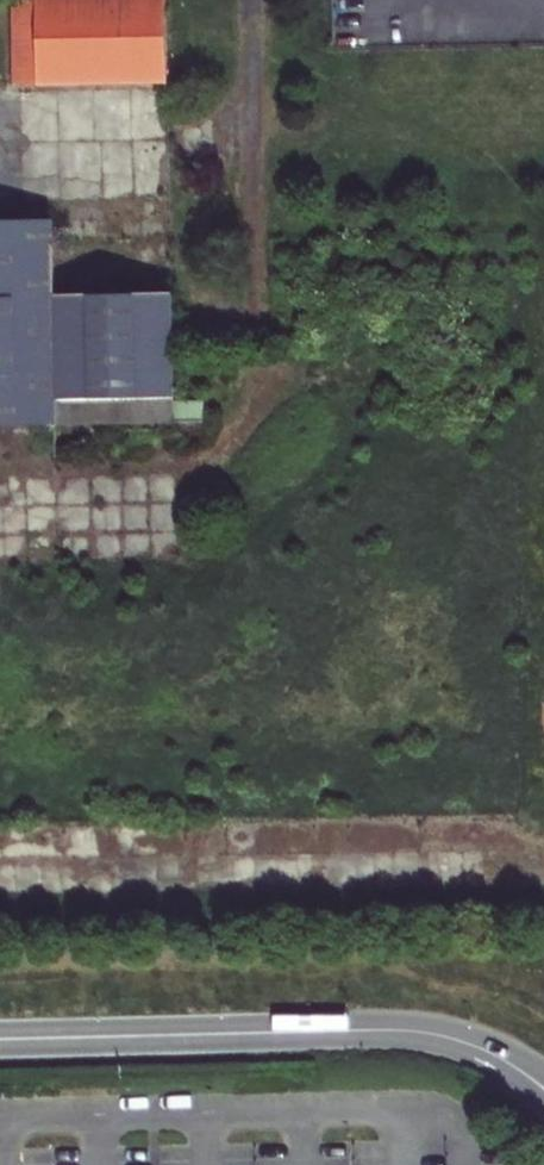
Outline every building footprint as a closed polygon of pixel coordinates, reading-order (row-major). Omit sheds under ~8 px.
[(172,83),(170,0),(17,0),(19,86),(172,83)] [(205,423),(205,402),(175,403),(174,293),(55,294),(54,220),(0,220),(0,427),(205,423)]
